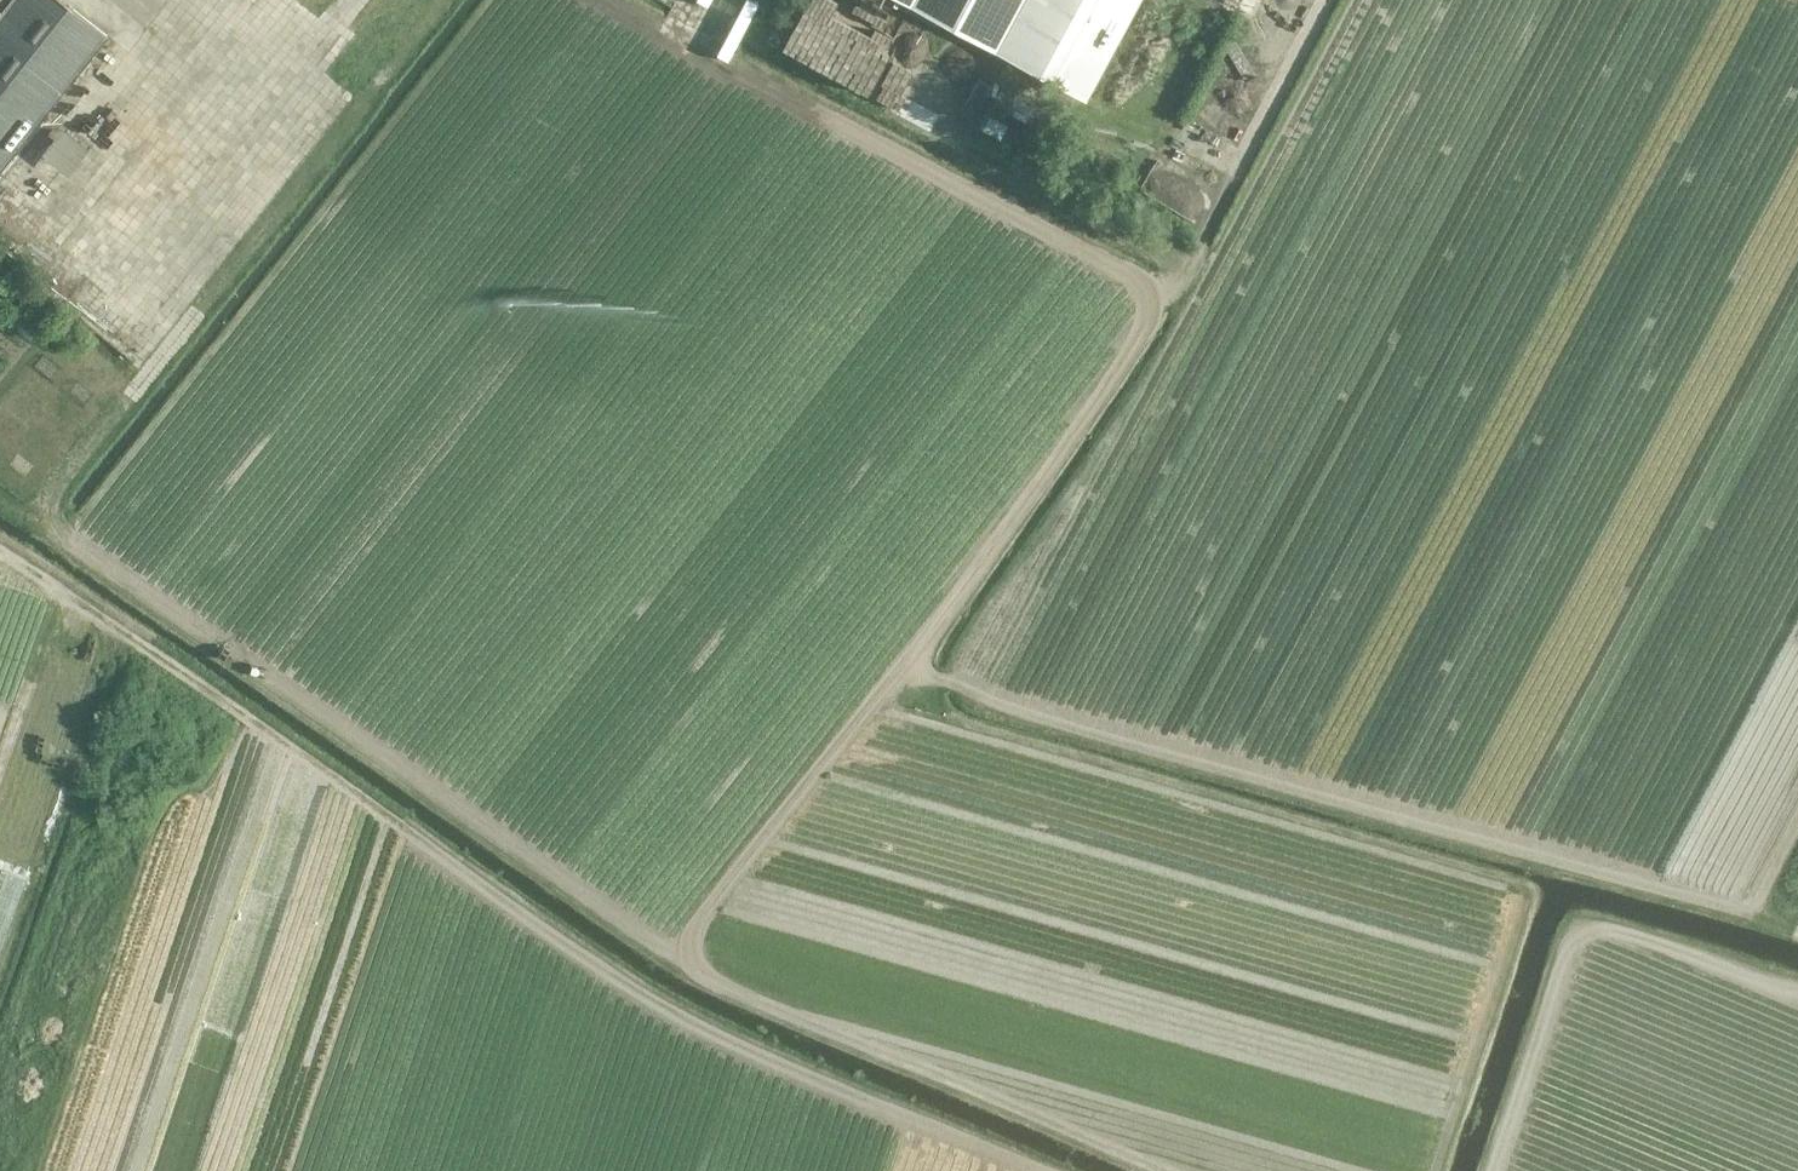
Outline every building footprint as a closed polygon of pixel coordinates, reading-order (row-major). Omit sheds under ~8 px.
[(109,35),(64,0),(0,0),(0,173),(109,35)] [(1082,99),(1085,101),(1140,0),(900,0),(1082,99)] [(799,47),(797,50),(870,90),(889,56),(872,46),(852,35),(843,52),(829,44),(823,55),(809,47),(819,29),(798,17),(785,39),(799,47)] [(70,195),(141,245),(173,200),(179,204),(225,139),(170,100),(110,186),(88,171),(70,195)] [(70,176),(91,150),(64,129),(43,156),(70,176)] [(31,340),(38,331),(23,320),(16,329),(31,340)]
